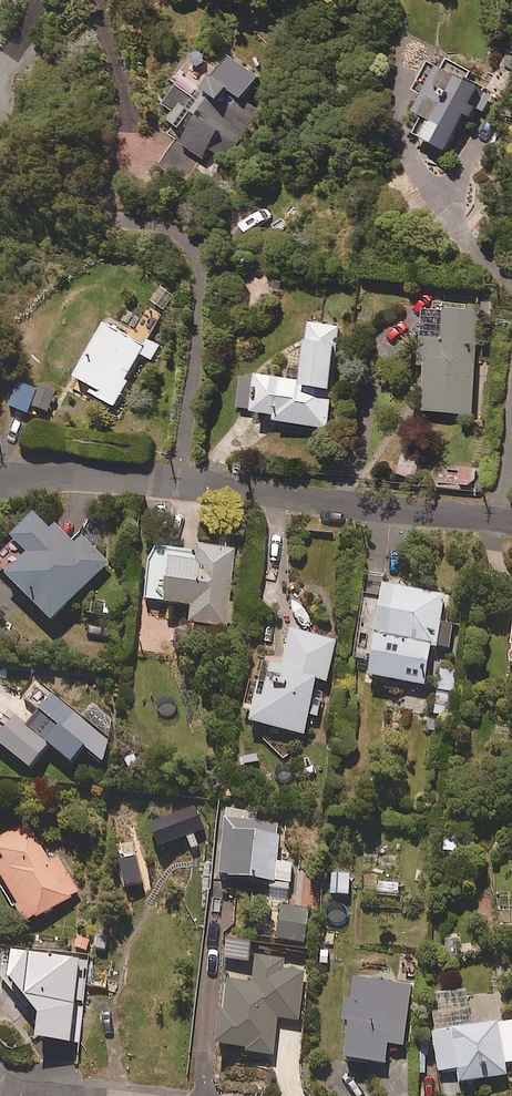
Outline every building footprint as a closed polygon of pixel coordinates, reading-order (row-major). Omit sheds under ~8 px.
[(164,101),(172,106),(165,116),(174,122),(167,133),(177,140),(162,161),(186,178),(194,166),(212,178),(261,109),(243,96),(260,72),(229,51),(197,96),(178,82),(164,101)] [(457,149),(478,109),(484,112),(493,96),(482,90),(484,85),(480,83),(485,74),(449,55),(444,64),(441,62),(430,57),(414,87),(425,93),(417,108),(423,111),(415,127),(457,149)] [(481,308),(427,304),(422,364),(429,365),(425,408),(473,412),(481,308)] [(149,338),(147,340),(134,333),(112,321),(106,318),(77,372),(96,382),(91,390),(116,404),(143,353),(152,358),(160,344),(149,338)] [(341,322),(313,319),(305,376),(260,370),(259,378),(243,376),(239,405),(277,410),(276,418),(328,424),(341,322)] [(37,385),(14,378),(5,405),(27,412),(29,406),(31,407),(48,412),(55,391),(37,385)] [(50,528),(34,512),(11,535),(28,551),(6,573),(51,618),(107,562),(81,535),(74,542),(54,523),(50,528)] [(235,548),(197,544),(196,555),(152,549),(146,598),(191,603),(189,621),(232,627),(235,603),(229,602),(235,548)] [(355,659),(369,662),(367,674),(424,683),(431,644),(449,647),(453,623),(440,621),(444,593),(382,583),(379,598),(366,595),(359,633),(365,634),(363,646),(357,645),(355,659)] [(336,639),(289,627),(280,665),(263,661),(248,719),(303,733),(317,679),(326,681),(336,639)] [(51,693),(26,723),(15,714),(0,733),(0,741),(29,765),(49,742),(71,760),(84,744),(100,759),(112,744),(51,693)] [(225,808),(218,874),(270,879),(268,896),(288,899),(292,864),(275,862),(280,823),(256,821),(257,811),(225,808)] [(27,821),(0,836),(0,875),(26,921),(78,892),(58,856),(49,861),(27,821)] [(350,872),(336,872),(336,894),(350,894),(350,872)] [(310,909),(282,905),(278,939),(307,942),(310,909)] [(0,956),(0,973),(27,1009),(31,1004),(37,1010),(37,1023),(35,1036),(70,1040),(74,1001),(83,1002),(86,979),(76,978),(79,956),(1,947),(0,956)] [(281,957),(256,954),(253,982),(226,979),(219,1042),(247,1045),(246,1052),(274,1055),(278,1017),(299,1019),(304,971),(280,969),(281,957)] [(410,984),(353,977),(343,1057),(385,1062),(387,1043),(403,1045),(410,984)] [(466,989),(436,992),(438,1011),(433,1011),(438,1071),(458,1069),(459,1080),(507,1076),(505,1062),(511,1061),(511,1020),(470,1024),(466,989)]
